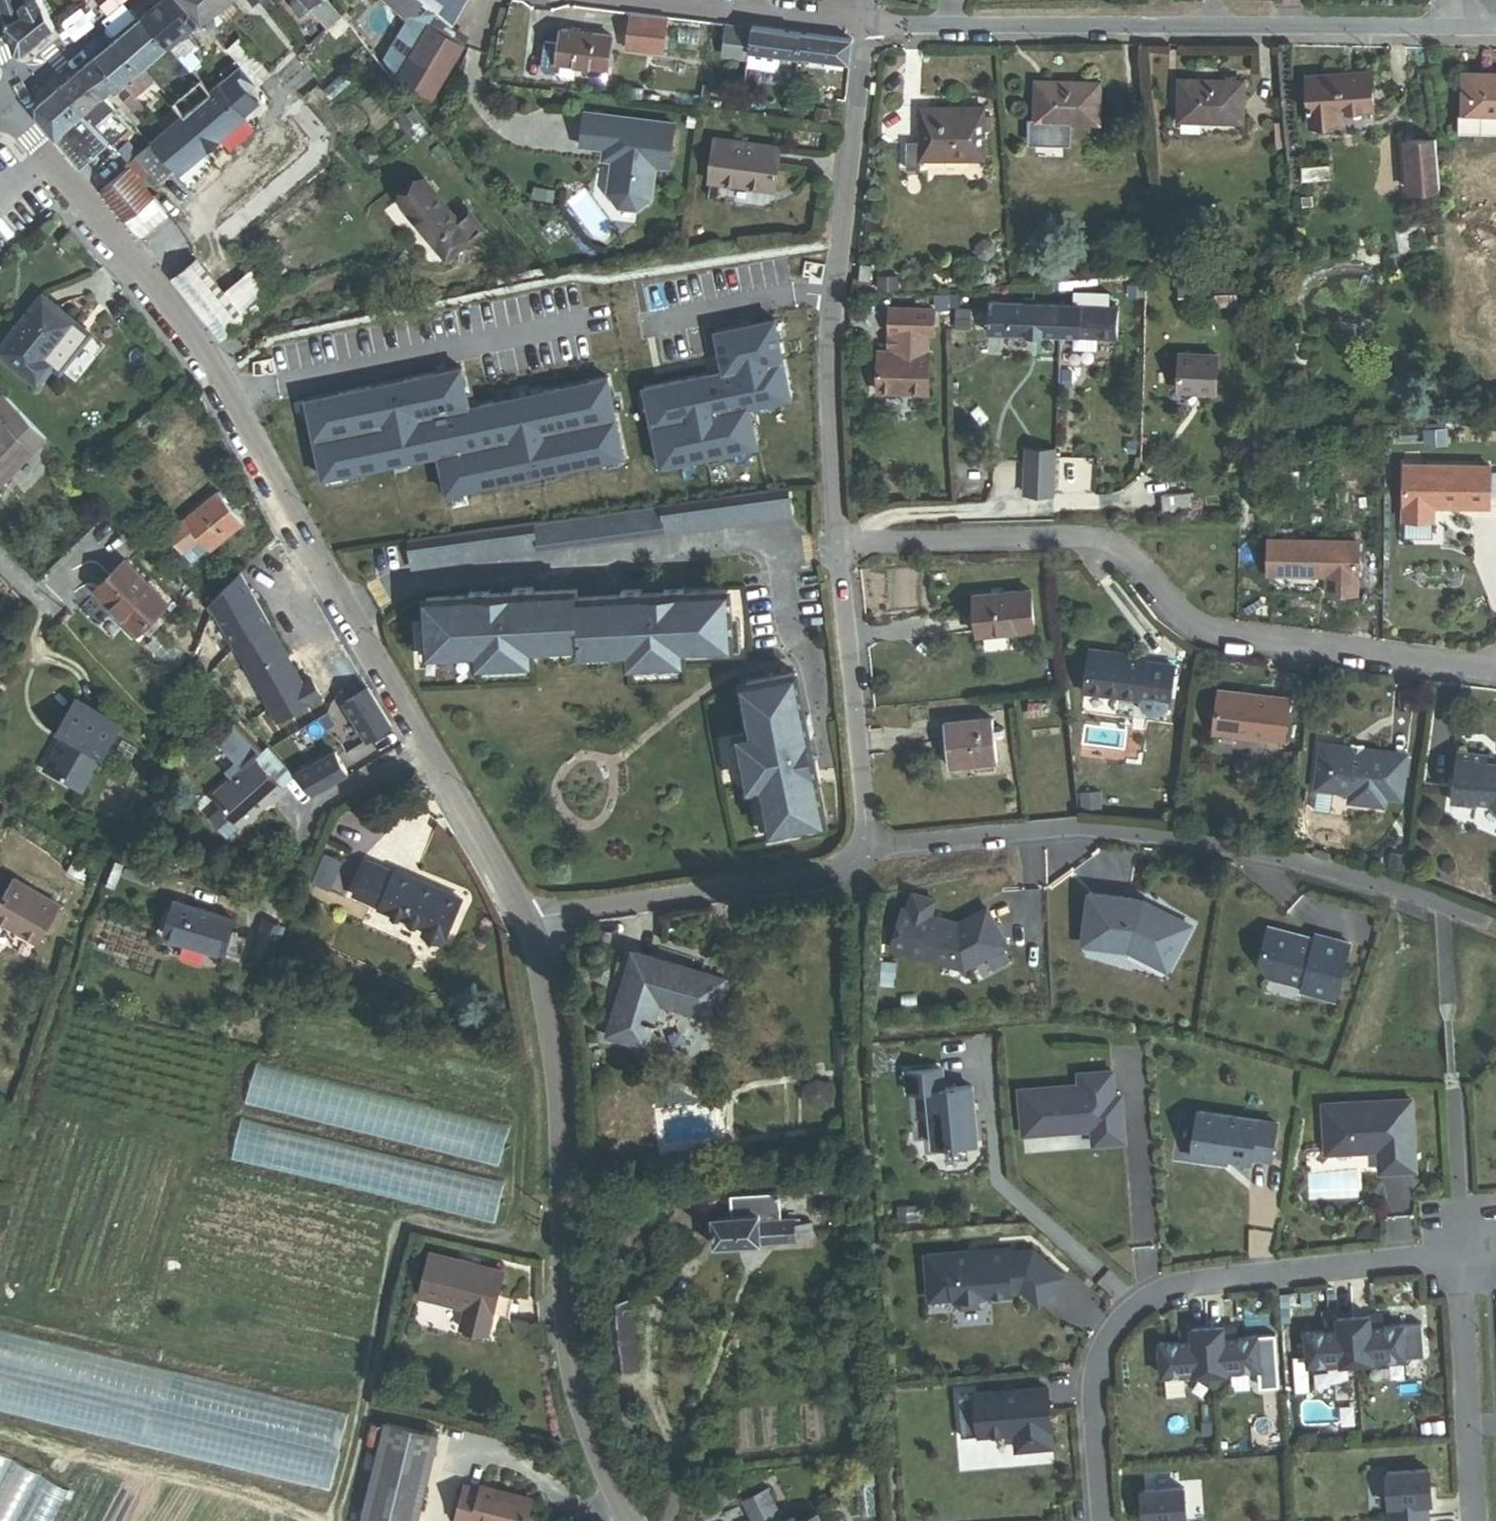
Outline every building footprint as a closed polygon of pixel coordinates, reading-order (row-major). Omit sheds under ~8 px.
[(2,8),(16,51),(20,51),(25,52),(45,35),(54,27),(49,17),(40,0),(0,0),(0,3),(2,8)] [(53,13),(46,0),(40,0),(49,17),(53,13)] [(200,60),(180,37),(194,26),(171,0),(162,0),(161,1),(144,16),(170,47),(189,69),(200,60)] [(200,20),(183,0),(171,0),(194,26),(200,20)] [(239,12),(229,0),(230,0),(183,0),(200,20),(213,35),(239,12)] [(252,5),(258,0),(267,12),(275,6),(270,0),(248,0),(252,5)] [(340,16),(327,0),(319,0),(309,8),(327,27),(340,16)] [(423,0),(381,0),(404,21),(382,57),(410,93),(428,106),(465,45),(453,23),(423,0)] [(453,23),(465,0),(423,0),(453,23)] [(654,39),(666,40),(668,26),(667,26),(657,25),(658,16),(628,13),(624,48),(653,51),(653,46),(654,39)] [(116,39),(143,70),(170,47),(144,16),(131,27),(116,39)] [(657,25),(667,26),(668,17),(658,16),(657,25)] [(724,57),(748,60),(749,50),(751,29),(727,26),(724,57)] [(777,66),(778,55),(798,57),(800,34),(772,31),(751,29),(749,50),(747,67),(771,70),(777,66)] [(556,61),(607,68),(611,38),(561,30),(556,61)] [(798,57),(850,63),(852,41),(829,38),(800,34),(798,57)] [(134,98),(147,87),(137,75),(143,70),(116,39),(109,46),(97,55),(124,86),(131,95),(134,98)] [(653,46),(666,48),(666,40),(654,39),(653,46)] [(257,85),(269,73),(239,40),(227,51),(239,65),(250,79),(257,85)] [(115,93),(124,86),(97,55),(90,62),(80,71),(103,97),(111,89),(115,93)] [(140,240),(167,218),(139,185),(151,174),(158,182),(175,168),(180,174),(259,105),(245,89),(250,79),(239,65),(209,92),(182,116),(137,156),(130,162),(124,167),(127,171),(100,192),(140,240)] [(102,133),(112,143),(128,129),(112,111),(114,109),(103,97),(80,71),(71,77),(59,88),(102,133)] [(1338,112),(1373,110),(1370,74),(1306,78),(1309,126),(1339,123),(1338,112)] [(1465,75),(1464,114),(1457,113),(1457,132),(1495,132),(1495,76),(1465,75)] [(1207,122),(1242,123),(1243,82),(1179,80),(1178,118),(1207,118),(1207,122)] [(172,104),(182,116),(209,92),(200,81),(172,104)] [(1068,138),(1069,121),(1099,121),(1099,83),(1034,83),(1033,121),(1029,121),(1029,136),(1037,146),(1062,146),(1068,138)] [(708,100),(710,86),(703,84),(701,98),(708,100)] [(70,124),(90,144),(102,133),(59,88),(46,99),(27,115),(52,140),(70,124)] [(137,119),(146,112),(134,98),(131,95),(123,103),(137,119)] [(827,120),(829,109),(816,106),(814,118),(827,120)] [(717,120),(719,110),(699,107),(698,117),(717,120)] [(919,161),(983,160),(983,131),(983,116),(983,110),(919,110),(919,144),(906,145),(907,170),(920,170),(919,161)] [(668,166),(673,122),(586,112),(582,145),(605,148),(615,149),(613,160),(610,191),(619,204),(639,206),(651,196),(655,165),(668,166)] [(993,131),(993,116),(983,116),(983,131),(993,131)] [(1440,189),(1436,139),(1406,141),(1410,191),(1440,189)] [(710,183),(773,191),(778,149),(715,141),(710,183)] [(130,162),(137,156),(126,144),(118,150),(130,162)] [(613,160),(615,149),(605,148),(604,159),(613,160)] [(447,257),(482,230),(468,213),(457,221),(423,181),(399,199),(447,257)] [(222,339),(245,320),(196,260),(173,279),(222,339)] [(859,280),(870,281),(871,267),(860,266),(859,280)] [(890,290),(899,290),(899,278),(890,278),(890,290)] [(1237,305),(1236,281),(1216,281),(1217,306),(1237,305)] [(1198,299),(1197,282),(1178,283),(1179,300),(1198,299)] [(1144,296),(1143,283),(1127,284),(1128,297),(1144,296)] [(1096,338),(1116,339),(1118,308),(1109,308),(1109,297),(1073,295),(1073,306),(1059,306),(1058,337),(1075,337),(1074,349),(1096,349),(1096,338)] [(48,359),(76,325),(43,298),(0,351),(0,354),(39,385),(56,365),(48,359)] [(988,334),(1058,337),(1059,306),(989,303),(988,334)] [(725,370),(643,387),(658,462),(754,443),(746,406),(793,396),(775,308),(715,320),(725,370)] [(930,393),(931,354),(929,354),(929,333),(933,333),(933,310),(890,309),(890,333),(894,333),(894,339),(894,349),(894,354),(879,354),(878,392),(930,393)] [(970,333),(971,309),(955,309),(955,333),(970,333)] [(1216,393),(1218,355),(1180,353),(1178,391),(1216,393)] [(465,357),(300,392),(319,478),(440,452),(448,492),(627,454),(609,371),(474,399),(465,357)] [(0,420),(0,480),(5,475),(9,479),(34,455),(0,420)] [(1054,494),(1055,449),(1026,449),(1024,493),(1054,494)] [(1489,504),(1490,465),(1405,464),(1403,519),(1434,520),(1434,503),(1489,504)] [(9,479),(5,475),(0,480),(0,488),(9,479)] [(409,567),(796,516),(792,488),(405,539),(409,567)] [(199,539),(209,551),(243,522),(219,493),(168,535),(182,553),(199,539)] [(1162,495),(1163,513),(1193,510),(1192,493),(1162,495)] [(1358,594),(1359,540),(1269,538),(1268,574),(1319,575),(1319,571),(1327,572),(1327,594),(1358,594)] [(137,632),(167,604),(127,562),(97,591),(137,632)] [(729,643),(728,593),(684,594),(684,590),(664,590),(664,594),(641,595),(641,591),(621,592),(621,598),(578,599),(577,592),(533,593),(533,588),(515,588),(515,593),(491,593),(491,589),(471,589),(471,593),(427,594),(429,644),(461,643),(461,648),(476,647),(477,660),(529,658),(529,645),(545,645),(545,641),(578,640),(579,648),(612,647),(612,652),(628,651),(628,664),(681,662),(680,649),(696,648),(696,644),(729,643)] [(976,637),(1034,632),(1030,591),(973,596),(976,637)] [(304,682),(273,625),(236,646),(278,721),(322,696),(312,678),(304,682)] [(1174,665),(1144,661),(1145,656),(1091,648),(1085,691),(1139,699),(1139,696),(1169,700),(1174,665)] [(379,759),(401,746),(389,726),(359,677),(345,654),(324,667),(379,759)] [(828,781),(824,761),(820,762),(815,739),(819,739),(815,718),(811,719),(802,676),(753,686),(760,719),(756,720),(759,735),(746,738),(756,790),(769,787),(772,803),(776,803),(783,835),(832,825),(823,781),(828,781)] [(906,696),(918,696),(918,685),(906,686),(906,696)] [(1284,741),(1289,698),(1219,689),(1214,732),(1284,741)] [(46,768),(83,789),(119,726),(75,701),(58,733),(64,736),(46,768)] [(1029,716),(1042,716),(1042,705),(1028,705),(1029,716)] [(948,768),(996,764),(994,739),(1004,738),(1003,730),(994,731),(993,721),(945,725),(948,768)] [(1401,798),(1406,757),(1390,755),(1391,752),(1364,749),(1351,747),(1322,744),(1317,788),(1351,792),(1350,801),(1384,806),(1385,796),(1401,798)] [(1486,764),(1487,755),(1459,751),(1452,801),(1480,805),(1480,803),(1490,805),(1495,812),(1495,765),(1486,764)] [(285,791),(252,754),(240,765),(242,768),(215,793),(242,823),(270,799),(272,802),(285,791)] [(344,862),(325,854),(312,883),(331,892),(344,862)] [(459,899),(396,872),(395,874),(368,862),(354,896),(381,908),(380,910),(426,929),(423,935),(441,943),(459,899)] [(59,906),(15,881),(0,907),(0,921),(37,942),(59,906)] [(1087,895),(1081,941),(1128,947),(1168,967),(1188,927),(1153,909),(1141,908),(1142,903),(1087,895)] [(247,940),(231,935),(235,921),(173,902),(162,937),(224,956),(225,954),(241,959),(247,940)] [(960,920),(923,911),(911,955),(965,971),(1009,943),(990,902),(960,920)] [(1300,992),(1333,1001),(1348,944),(1315,935),(1313,943),(1303,940),(1303,938),(1267,928),(1258,963),(1267,978),(1302,987),(1300,992)] [(725,977),(632,949),(626,947),(613,988),(620,990),(608,1030),(646,1042),(659,1000),(713,1016),(725,977)] [(515,1068),(301,1013),(290,1054),(504,1109),(515,1068)] [(926,1087),(947,1085),(943,1045),(899,1049),(903,1090),(926,1087)] [(510,1122),(257,1059),(245,1104),(499,1167),(510,1122)] [(1022,1135),(1091,1130),(1092,1145),(1123,1142),(1120,1104),(1113,1105),(1111,1071),(1077,1074),(1078,1085),(1018,1090),(1022,1135)] [(830,1100),(834,1091),(829,1080),(818,1076),(808,1081),(805,1090),(809,1101),(821,1105),(830,1100)] [(980,1142),(973,1081),(947,1085),(926,1087),(933,1147),(980,1142)] [(1410,1100),(1322,1105),(1324,1155),(1377,1152),(1378,1174),(1414,1172),(1410,1100)] [(1214,1158),(1249,1163),(1250,1158),(1269,1161),(1275,1124),(1197,1112),(1190,1158),(1214,1162),(1214,1158)] [(507,1178),(241,1117),(231,1161),(497,1222),(507,1178)] [(805,1186),(805,1178),(794,1179),(794,1187),(805,1186)] [(796,1234),(814,1233),(813,1218),(796,1219),(795,1214),(782,1214),(781,1189),(731,1192),(732,1212),(711,1213),(713,1244),(750,1242),(764,1242),(796,1240),(796,1234)] [(1028,1249),(924,1258),(928,1302),(953,1300),(954,1303),(960,1309),(980,1308),(986,1301),(985,1297),(1010,1295),(1010,1292),(1019,1291),(1038,1307),(1062,1278),(1028,1249)] [(488,1334),(504,1269),(432,1251),(421,1295),(466,1307),(461,1327),(488,1334)] [(614,1371),(640,1368),(631,1296),(606,1299),(614,1371)] [(1424,1358),(1422,1325),(1384,1328),(1378,1329),(1377,1316),(1353,1318),(1357,1365),(1373,1364),(1372,1362),(1424,1358)] [(1357,1365),(1353,1318),(1329,1320),(1330,1332),(1325,1332),(1306,1334),(1308,1367),(1357,1365)] [(1231,1328),(1207,1329),(1210,1376),(1258,1371),(1259,1391),(1278,1389),(1275,1337),(1237,1339),(1232,1340),(1231,1328)] [(1210,1376),(1207,1329),(1183,1331),(1184,1343),(1178,1344),(1159,1345),(1161,1378),(1194,1376),(1195,1377),(1210,1376)] [(0,1331),(0,1409),(328,1489),(346,1415),(0,1331)] [(1016,1453),(1051,1450),(1046,1390),(975,1396),(978,1438),(1014,1435),(1016,1453)] [(386,1421),(369,1417),(343,1520),(361,1520),(386,1421)] [(440,1435),(386,1421),(361,1520),(419,1520),(440,1435)] [(0,1452),(0,1520),(59,1520),(75,1492),(0,1452)] [(1389,1520),(1415,1520),(1427,1520),(1425,1490),(1429,1490),(1428,1472),(1386,1475),(1389,1520)] [(770,1483),(740,1499),(751,1520),(790,1520),(770,1483)] [(532,1497),(482,1485),(481,1488),(466,1484),(457,1520),(462,1520),(526,1520),(532,1497)] [(1148,1520),(1186,1520),(1183,1490),(1142,1493),(1143,1511),(1147,1511),(1148,1520)] [(817,1512),(799,1520),(821,1520),(817,1512)]
